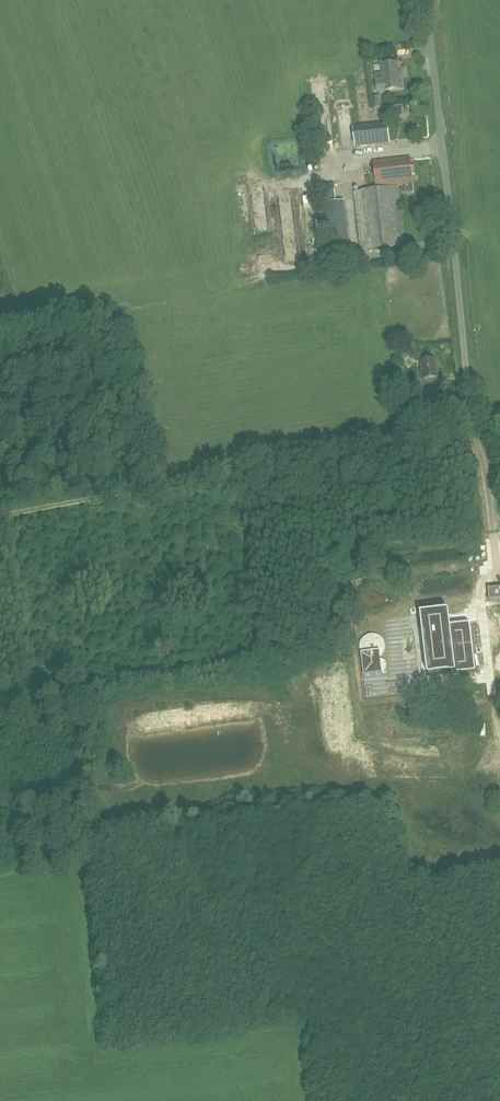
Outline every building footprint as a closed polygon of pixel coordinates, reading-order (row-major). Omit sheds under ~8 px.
[(384,81),(376,82),(377,91),(403,88),(401,76),(399,76),(397,62),(390,63),(389,60),(379,62),(381,72),(383,71),(384,81)] [(386,109),(386,120),(405,118),(404,108),(386,109)] [(355,146),(389,143),(387,122),(353,126),(355,146)] [(374,190),(354,192),(361,251),(406,246),(399,185),(413,183),(412,175),(415,175),(414,167),(411,167),(410,158),(374,163),(377,187),(374,187),(374,190)] [(343,200),(325,203),(330,240),(348,237),(343,200)] [(420,409),(442,406),(439,386),(438,378),(435,359),(421,361),(422,370),(421,370),(422,380),(423,380),(424,388),(418,389),(420,409)] [(488,589),(490,600),(499,599),(499,588),(488,589)] [(448,610),(422,613),(424,629),(429,674),(430,675),(430,676),(431,676),(432,677),(478,671),(472,625),(472,624),(471,624),(470,623),(452,625),(451,613),(451,612),(450,611),(449,611),(448,610)] [(363,643),(363,648),(364,652),(365,653),(364,653),(367,676),(386,674),(385,672),(385,670),(386,670),(388,669),(389,667),(389,666),(389,664),(389,663),(388,661),(387,660),(385,659),(384,659),(383,656),(384,656),(387,652),(388,648),(388,645),(387,641),(385,638),(382,635),(378,634),(373,634),(370,635),(367,637),(366,637),(364,640),(363,643)]
